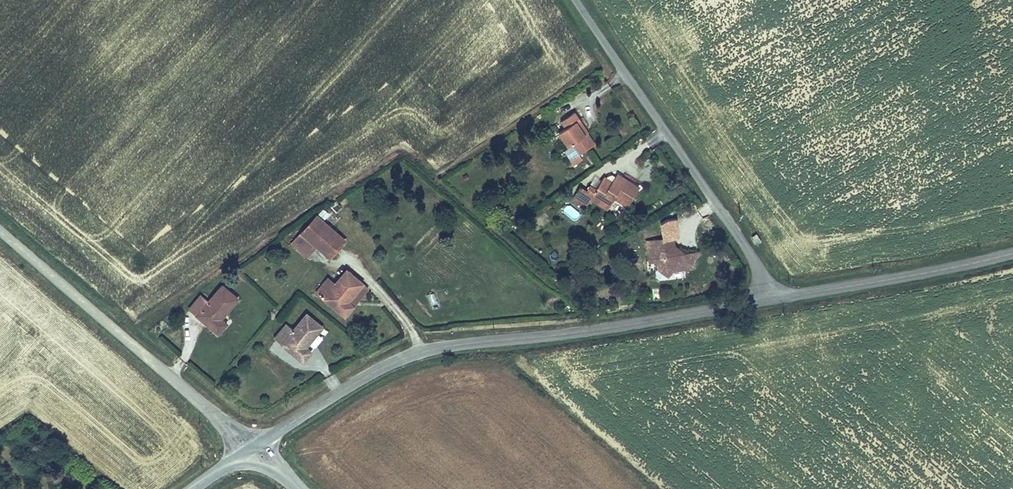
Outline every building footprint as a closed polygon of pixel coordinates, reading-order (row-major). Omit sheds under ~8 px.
[(579,157),(595,145),(588,135),(583,137),(574,124),(579,121),(574,114),(561,123),(566,129),(558,135),(567,149),(572,146),(579,157)] [(574,124),(583,137),(588,135),(579,121),(574,124)] [(617,199),(629,207),(641,189),(619,174),(615,179),(611,176),(604,178),(596,190),(590,186),(586,192),(579,188),(572,200),(586,209),(593,200),(609,210),(617,199)] [(315,246),(328,258),(345,238),(315,212),(288,243),(305,257),(315,246)] [(646,240),(649,261),(657,260),(658,269),(659,269),(668,275),(674,266),(684,265),(685,268),(691,267),(689,250),(673,253),(671,237),(646,240)] [(651,270),(658,269),(657,260),(649,261),(651,270)] [(313,291),(344,316),(369,285),(345,266),(333,280),(326,275),(313,291)] [(206,299),(199,293),(186,308),(217,334),(227,322),(221,317),(238,297),(221,282),(206,299)] [(432,310),(440,308),(435,293),(427,295),(432,310)] [(271,337),(302,363),(312,351),(306,346),(323,325),(305,310),(291,327),(284,321),(271,337)]
